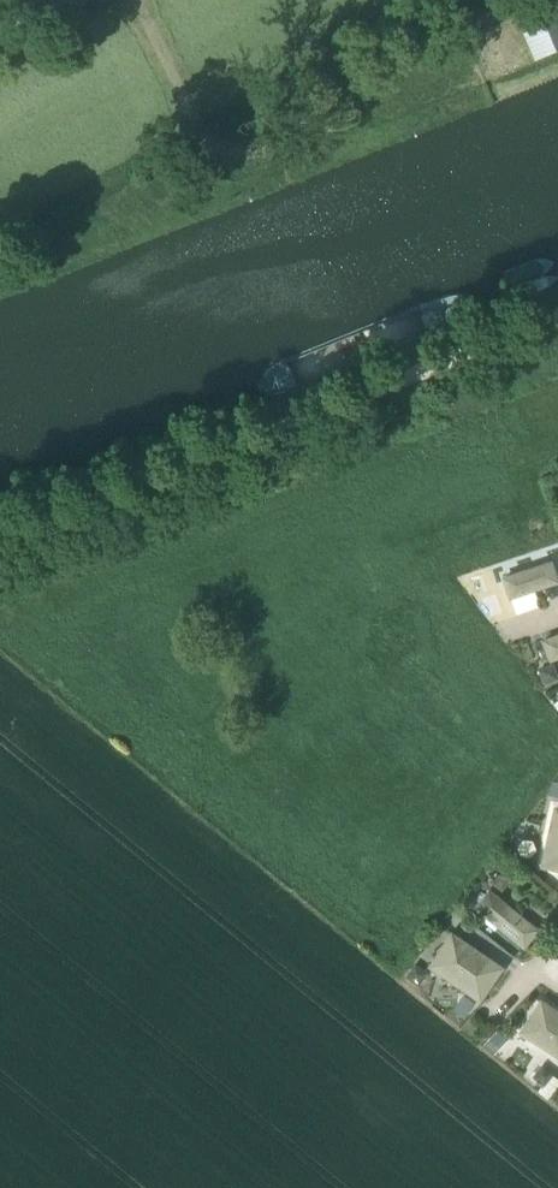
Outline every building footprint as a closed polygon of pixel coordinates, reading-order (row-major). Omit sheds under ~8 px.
[(532,53),(557,47),(557,13),(524,21),(532,53)] [(511,596),(557,580),(551,562),(504,577),(511,596)] [(557,655),(557,634),(544,640),(551,658),(557,655)] [(553,661),(538,668),(544,683),(557,677),(557,672),(553,661)] [(556,807),(543,865),(557,868),(557,808),(556,807)] [(491,880),(502,889),(512,878),(500,868),(491,880)] [(524,945),(537,929),(490,891),(477,906),(524,945)] [(480,998),(502,967),(452,933),(431,965),(480,998)] [(407,975),(419,983),(428,971),(416,962),(407,975)] [(541,1001),(527,1023),(524,1024),(520,1030),(521,1032),(527,1036),(529,1036),(557,1055),(557,1012),(541,1001)] [(533,1075),(545,1084),(555,1072),(543,1062),(533,1075)]
